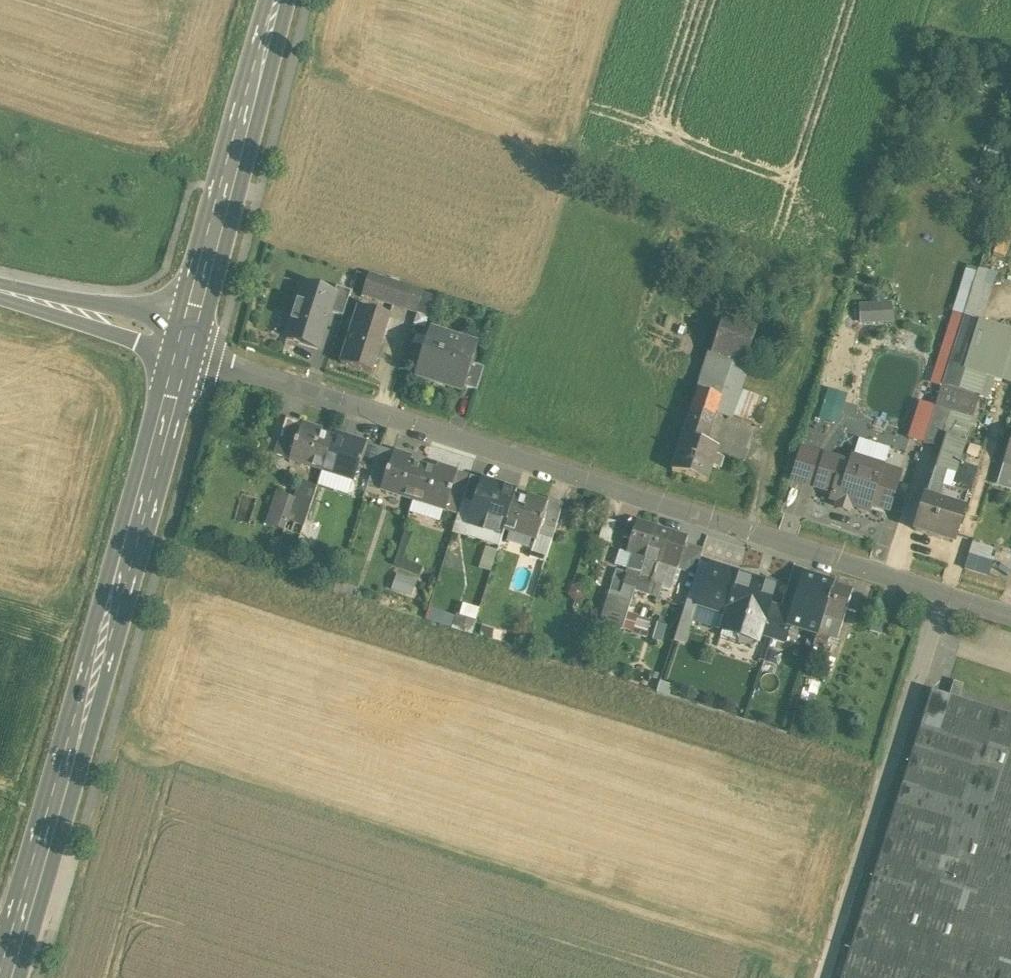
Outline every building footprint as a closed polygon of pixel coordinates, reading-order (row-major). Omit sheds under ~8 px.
[(422,293),(368,276),(362,293),(393,303),(392,305),(416,313),(422,293)] [(333,295),(303,285),(286,338),(317,348),(329,312),(334,295),(333,295)] [(351,292),(336,287),(333,295),(334,295),(329,312),(343,317),(351,292)] [(437,298),(422,293),(416,313),(431,318),(437,298)] [(896,300),(863,301),(864,323),(897,322),(896,300)] [(389,317),(358,307),(340,364),(371,374),(389,317)] [(756,329),(722,318),(711,353),(744,364),(744,363),(756,329)] [(964,318),(949,365),(1010,385),(1010,333),(964,318)] [(477,346),(429,330),(415,375),(435,381),(436,378),(463,387),(462,390),(463,390),(464,387),(471,364),(477,346)] [(744,364),(711,353),(698,391),(720,398),(719,399),(734,403),(747,364),(744,363),(744,364)] [(484,367),(471,364),(464,387),(476,391),(484,367)] [(979,397),(942,385),(934,407),(955,413),(972,419),(979,397)] [(740,390),(731,416),(742,420),(751,394),(740,390)] [(720,398),(698,391),(683,437),(705,444),(715,413),(719,399),(720,398)] [(762,397),(751,394),(742,420),(753,423),(762,397)] [(842,401),(827,396),(821,416),(836,420),(842,401)] [(734,403),(719,399),(715,413),(729,418),(734,403)] [(955,413),(934,407),(923,443),(941,449),(945,435),(948,427),(951,428),(955,413)] [(972,419),(955,413),(951,428),(948,427),(945,435),(965,442),(972,419)] [(300,424),(284,419),(277,442),(292,447),(294,442),(296,442),(302,423),(300,423),(300,424)] [(320,429),(302,423),(296,442),(294,442),(292,447),(288,460),(321,471),(331,440),(318,436),(320,429)] [(965,442),(945,435),(941,449),(930,484),(925,497),(963,509),(968,496),(950,489),(965,442)] [(342,443),(331,440),(321,471),(353,481),(357,468),(359,462),(356,461),(362,444),(362,443),(344,437),(342,443)] [(705,444),(683,437),(671,471),(706,483),(711,467),(719,469),(722,458),(714,456),(717,448),(705,444)] [(292,447),(277,442),(273,456),(288,460),(292,447)] [(378,449),(362,444),(356,461),(359,462),(357,468),(371,472),(378,449)] [(392,453),(378,449),(371,472),(366,485),(379,489),(385,470),(387,471),(392,453)] [(825,456),(802,449),(792,480),(815,487),(825,456)] [(410,458),(393,452),(392,453),(387,471),(385,470),(379,489),(412,500),(422,468),(408,464),(410,458)] [(851,464),(825,456),(815,487),(834,493),(832,499),(867,510),(869,504),(888,510),(897,479),(879,473),(881,467),(853,458),(851,464)] [(1003,462),(995,487),(1010,492),(1010,465),(1003,462)] [(437,466),(435,473),(422,468),(412,500),(444,510),(450,491),(448,491),(454,473),(454,472),(437,466)] [(470,478),(454,473),(448,491),(450,491),(444,510),(458,514),(462,501),(470,478)] [(481,480),(470,476),(470,478),(462,501),(473,505),(481,480)] [(302,480),(298,496),(278,490),(267,524),(304,535),(319,485),(302,480)] [(516,491),(481,480),(473,505),(467,524),(502,535),(504,529),(514,497),(516,491)] [(526,494),(524,501),(514,497),(504,529),(534,539),(536,540),(542,521),(539,520),(545,501),(546,500),(526,494)] [(963,509),(925,497),(914,531),(952,543),(963,509)] [(561,506),(545,501),(539,520),(542,521),(536,540),(534,539),(529,557),(544,562),(561,506)] [(615,522),(603,518),(597,539),(608,543),(615,522)] [(635,520),(633,528),(625,525),(622,537),(629,539),(625,552),(631,554),(645,558),(655,527),(635,520)] [(655,527),(645,558),(657,562),(663,564),(673,533),(655,527)] [(687,537),(673,533),(663,564),(677,569),(685,544),(687,537)] [(966,567),(991,574),(999,548),(974,541),(966,567)] [(702,550),(685,544),(677,569),(694,575),(702,550)] [(631,554),(626,568),(627,569),(626,573),(626,574),(639,577),(645,558),(631,554)] [(657,562),(645,558),(639,577),(649,581),(651,581),(652,579),(657,562)] [(725,615),(738,575),(710,566),(697,606),(725,615)] [(626,573),(616,570),(609,591),(616,593),(616,591),(621,592),(623,586),(622,586),(626,574),(626,573)] [(414,595),(419,580),(398,573),(393,587),(414,595)] [(639,577),(626,574),(622,586),(623,586),(635,590),(639,577)] [(775,587),(738,575),(725,615),(742,620),(748,622),(750,617),(764,622),(769,607),(775,587)] [(834,584),(805,575),(793,615),(790,624),(792,625),(818,633),(834,584)] [(649,581),(639,577),(635,590),(645,593),(649,581)] [(662,583),(652,579),(651,581),(649,581),(645,593),(658,597),(662,583)] [(853,590),(834,584),(819,630),(838,636),(847,610),(858,613),(863,599),(851,595),(853,590)] [(457,627),(475,632),(481,608),(464,603),(457,627)] [(780,611),(769,607),(764,622),(760,634),(761,634),(772,638),(780,611)] [(429,617),(454,624),(456,615),(431,608),(429,617)] [(793,615),(780,611),(772,638),(786,642),(792,625),(790,624),(793,615)] [(742,620),(725,615),(721,629),(737,634),(742,620)] [(748,622),(742,620),(737,634),(736,638),(738,642),(753,647),(757,645),(761,634),(760,634),(764,622),(750,617),(748,622)] [(829,639),(818,635),(814,648),(825,651),(827,645),(829,639)] [(835,660),(822,656),(819,667),(831,671),(835,660)] [(962,685),(952,682),(948,698),(957,701),(962,685)] [(850,950),(939,977),(1010,977),(1010,718),(957,701),(948,698),(931,692),(850,950)] [(850,950),(841,977),(939,977),(850,950)]
